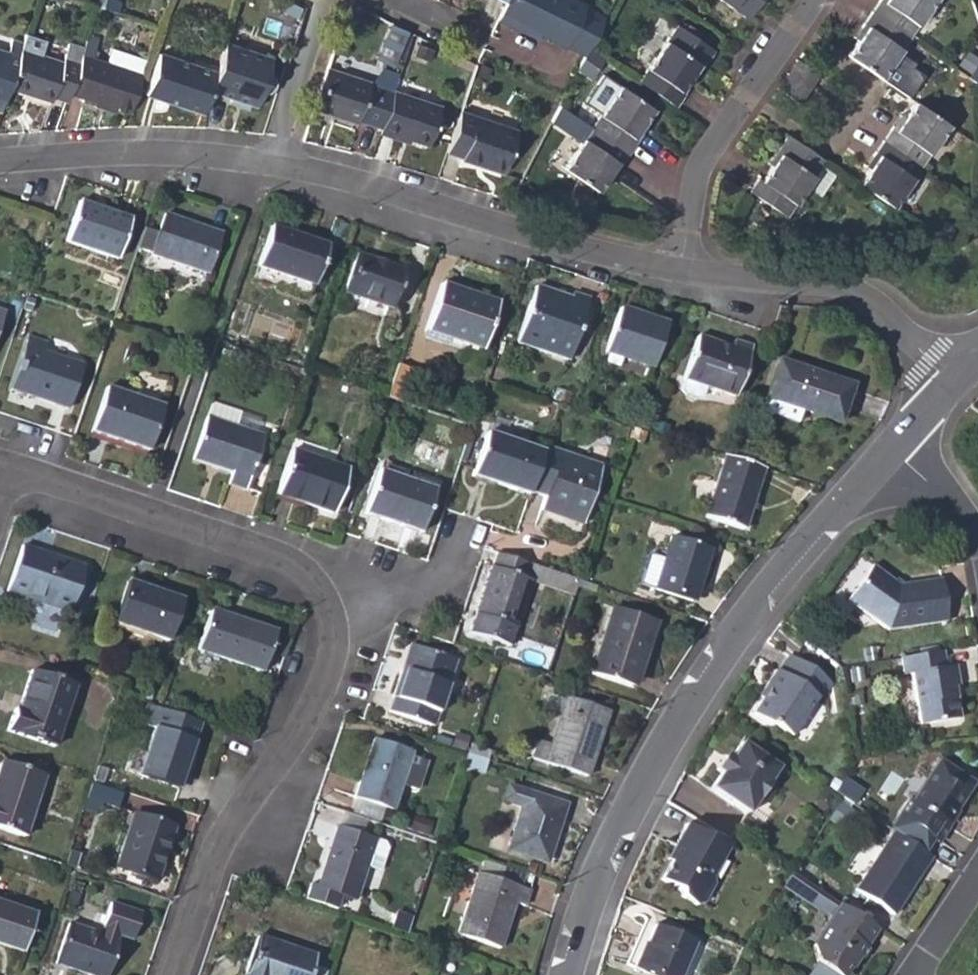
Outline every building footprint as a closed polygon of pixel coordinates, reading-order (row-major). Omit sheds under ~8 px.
[(587,53),(590,47),(606,18),(585,8),(586,6),(574,0),(507,0),(506,3),(498,19),(513,26),(517,21),(541,33),(566,45),(567,43),(587,53)] [(748,20),(762,0),(720,0),(748,20)] [(884,0),(883,0),(878,0),(871,11),(908,35),(931,0),(884,0)] [(279,10),(293,17),(298,7),(284,1),(279,10)] [(857,41),(848,55),(880,76),(908,35),(871,11),(861,26),(865,29),(857,41)] [(513,26),(539,38),(541,33),(517,21),(513,26)] [(391,22),(378,52),(403,62),(416,32),(391,22)] [(676,25),(638,80),(676,105),(683,94),(679,91),(688,76),(697,63),(701,66),(713,49),(676,25)] [(853,38),(857,41),(865,29),(861,26),(853,38)] [(0,50),(0,111),(1,111),(7,93),(20,54),(25,41),(14,37),(8,53),(0,50)] [(83,52),(69,97),(96,106),(114,112),(127,116),(140,79),(104,67),(88,63),(89,60),(91,61),(96,44),(87,40),(83,52)] [(275,56),(226,40),(216,70),(209,90),(260,106),(264,95),(268,92),(271,87),(272,82),(272,77),(270,73),(275,56)] [(52,101),(66,105),(69,97),(83,52),(68,48),(61,67),(20,54),(7,93),(49,105),(52,101)] [(146,92),(203,110),(209,90),(216,70),(159,52),(146,92)] [(104,67),(140,79),(144,65),(109,53),(104,67)] [(797,89),(809,65),(795,58),(783,81),(797,89)] [(688,76),(692,79),(701,66),(697,63),(688,76)] [(358,118),(383,125),(394,91),(376,86),(370,84),(370,81),(328,68),(315,108),(357,120),(358,118)] [(398,78),(380,73),(376,86),(394,91),(398,78)] [(607,74),(584,106),(597,115),(620,82),(607,74)] [(641,142),(640,141),(635,138),(644,125),(654,110),(620,87),(592,127),(633,154),(641,142)] [(441,105),(394,91),(383,125),(380,132),(395,136),(396,134),(430,144),(441,105)] [(916,101),(905,116),(896,129),(892,126),(884,140),(920,164),(947,123),(916,101)] [(96,106),(94,111),(113,117),(114,112),(96,106)] [(517,129),(460,111),(448,152),(462,156),(462,160),(504,172),(517,129)] [(892,126),(896,129),(905,116),(900,114),(892,126)] [(635,138),(640,141),(649,129),(644,125),(635,138)] [(623,169),(633,154),(592,127),(564,168),(599,191),(609,176),(617,165),(621,168),(623,169)] [(786,216),(824,159),(788,135),(777,152),(781,155),(772,167),(761,184),(757,180),(750,191),(786,216)] [(869,169),(860,183),(892,206),(920,164),(884,140),(873,154),(878,157),(869,169)] [(768,164),(772,167),(781,155),(777,152),(768,164)] [(865,167),(869,169),(878,157),(873,154),(865,167)] [(609,176),(613,180),(621,168),(617,165),(609,176)] [(66,241),(118,259),(130,219),(80,202),(66,241)] [(150,255),(207,274),(221,233),(163,215),(157,234),(151,253),(150,255)] [(271,228),(258,268),(314,286),(327,247),(271,228)] [(157,234),(142,229),(136,248),(151,253),(157,234)] [(344,292),(391,309),(403,273),(355,256),(344,292)] [(255,277),(311,296),(314,286),(258,268),(255,277)] [(496,303),(441,285),(423,338),(446,346),(448,339),(461,343),(481,350),(496,303)] [(518,343),(568,360),(589,299),(573,293),(571,298),(536,287),(518,343)] [(620,308),(605,353),(620,358),(652,368),(668,324),(620,308)] [(11,389),(67,409),(82,365),(45,352),(47,342),(29,336),(11,389)] [(683,380),(684,380),(705,387),(733,397),(749,346),(734,340),(731,348),(697,336),(683,380)] [(448,339),(446,346),(458,350),(461,343),(448,339)] [(602,362),(617,367),(620,358),(605,353),(602,362)] [(779,362),(767,397),(801,409),(837,421),(850,386),(779,362)] [(398,365),(387,397),(400,402),(411,369),(398,365)] [(685,398),(696,401),(701,399),(705,387),(684,380),(681,391),(685,398)] [(91,432),(148,451),(163,406),(106,387),(91,432)] [(762,412),(796,424),(801,409),(767,397),(762,412)] [(194,460),(231,472),(227,484),(246,490),(263,435),(236,426),(240,414),(211,404),(207,417),(194,460)] [(236,426),(263,435),(268,423),(240,414),(236,426)] [(471,476),(529,496),(530,490),(542,454),(485,434),(471,476)] [(602,467),(544,448),(542,454),(530,490),(545,495),(553,497),(548,514),(578,523),(580,514),(585,516),(602,467)] [(276,495),(332,514),(347,470),(291,451),(276,495)] [(742,530),(763,468),(729,457),(724,456),(704,517),(742,530)] [(378,471),(400,478),(403,471),(381,464),(378,471)] [(435,490),(400,478),(378,471),(364,513),(420,533),(435,490)] [(540,512),(548,514),(553,497),(545,495),(540,512)] [(669,538),(662,562),(653,589),(690,602),(707,551),(669,538)] [(8,590),(70,611),(85,566),(22,546),(8,590)] [(532,581),(538,582),(543,567),(499,553),(493,567),(491,566),(470,632),(510,646),(532,581)] [(638,584),(653,589),(662,562),(647,557),(638,584)] [(538,582),(574,594),(579,579),(543,567),(538,582)] [(872,573),(849,608),(889,634),(947,626),(939,582),(896,588),(872,573)] [(114,622),(169,640),(183,600),(128,581),(114,622)] [(590,674),(632,688),(654,623),(612,608),(590,674)] [(197,649),(262,671),(275,632),(236,619),(236,620),(210,612),(197,649)] [(402,670),(407,671),(414,647),(409,646),(402,670)] [(407,671),(402,670),(393,698),(394,698),(389,713),(432,727),(455,660),(414,647),(407,671)] [(789,733),(814,694),(819,696),(831,677),(788,650),(776,668),(772,665),(761,684),(766,687),(759,697),(748,713),(768,725),(771,722),(789,733)] [(907,672),(916,723),(956,716),(951,685),(951,684),(957,683),(953,663),(943,664),(941,651),(900,658),(897,659),(900,673),(907,672)] [(7,730),(55,746),(75,686),(32,671),(18,709),(14,709),(7,730)] [(753,694),(759,697),(766,687),(761,684),(753,694)] [(531,759),(585,777),(607,711),(566,698),(550,745),(537,741),(531,759)] [(160,708),(149,705),(142,723),(156,729),(139,776),(178,789),(201,723),(160,708)] [(354,798),(391,811),(411,752),(373,739),(354,798)] [(779,764),(741,740),(731,756),(720,772),(710,788),(748,813),(756,799),(760,802),(769,801),(776,790),(774,782),(769,779),(779,764)] [(715,769),(720,772),(731,756),(726,753),(715,769)] [(425,762),(409,757),(400,785),(415,790),(425,762)] [(25,836),(45,776),(1,761),(0,765),(0,828),(25,836)] [(905,798),(895,814),(935,841),(946,825),(944,823),(971,784),(938,762),(911,802),(905,798)] [(113,809),(120,790),(90,780),(84,800),(113,809)] [(508,850),(545,862),(564,806),(510,787),(505,799),(522,805),(508,850)] [(117,868),(151,879),(162,843),(169,845),(174,829),(135,814),(117,868)] [(728,849),(686,824),(673,846),(680,851),(672,865),(669,863),(659,880),(677,891),(679,897),(694,906),(701,905),(712,885),(710,878),(728,849)] [(354,899),(365,865),(372,843),(374,838),(337,826),(317,886),(310,883),(305,899),(312,901),(336,910),(341,895),(354,899)] [(888,911),(928,854),(892,829),(852,888),(888,911)] [(151,879),(158,881),(169,845),(162,843),(151,879)] [(365,865),(378,869),(385,847),(372,843),(365,865)] [(806,882),(790,871),(780,886),(796,897),(806,882)] [(457,934),(498,947),(513,903),(523,906),(528,890),(477,873),(457,934)] [(838,903),(806,882),(796,897),(827,917),(838,903)] [(22,951),(35,914),(0,902),(0,943),(22,951)] [(835,974),(842,974),(874,928),(838,903),(827,917),(809,945),(813,960),(835,974)] [(625,961),(656,974),(684,974),(699,943),(645,918),(625,961)] [(90,974),(107,974),(118,940),(69,923),(56,964),(90,974)] [(316,955),(258,936),(246,974),(309,974),(316,955)]
